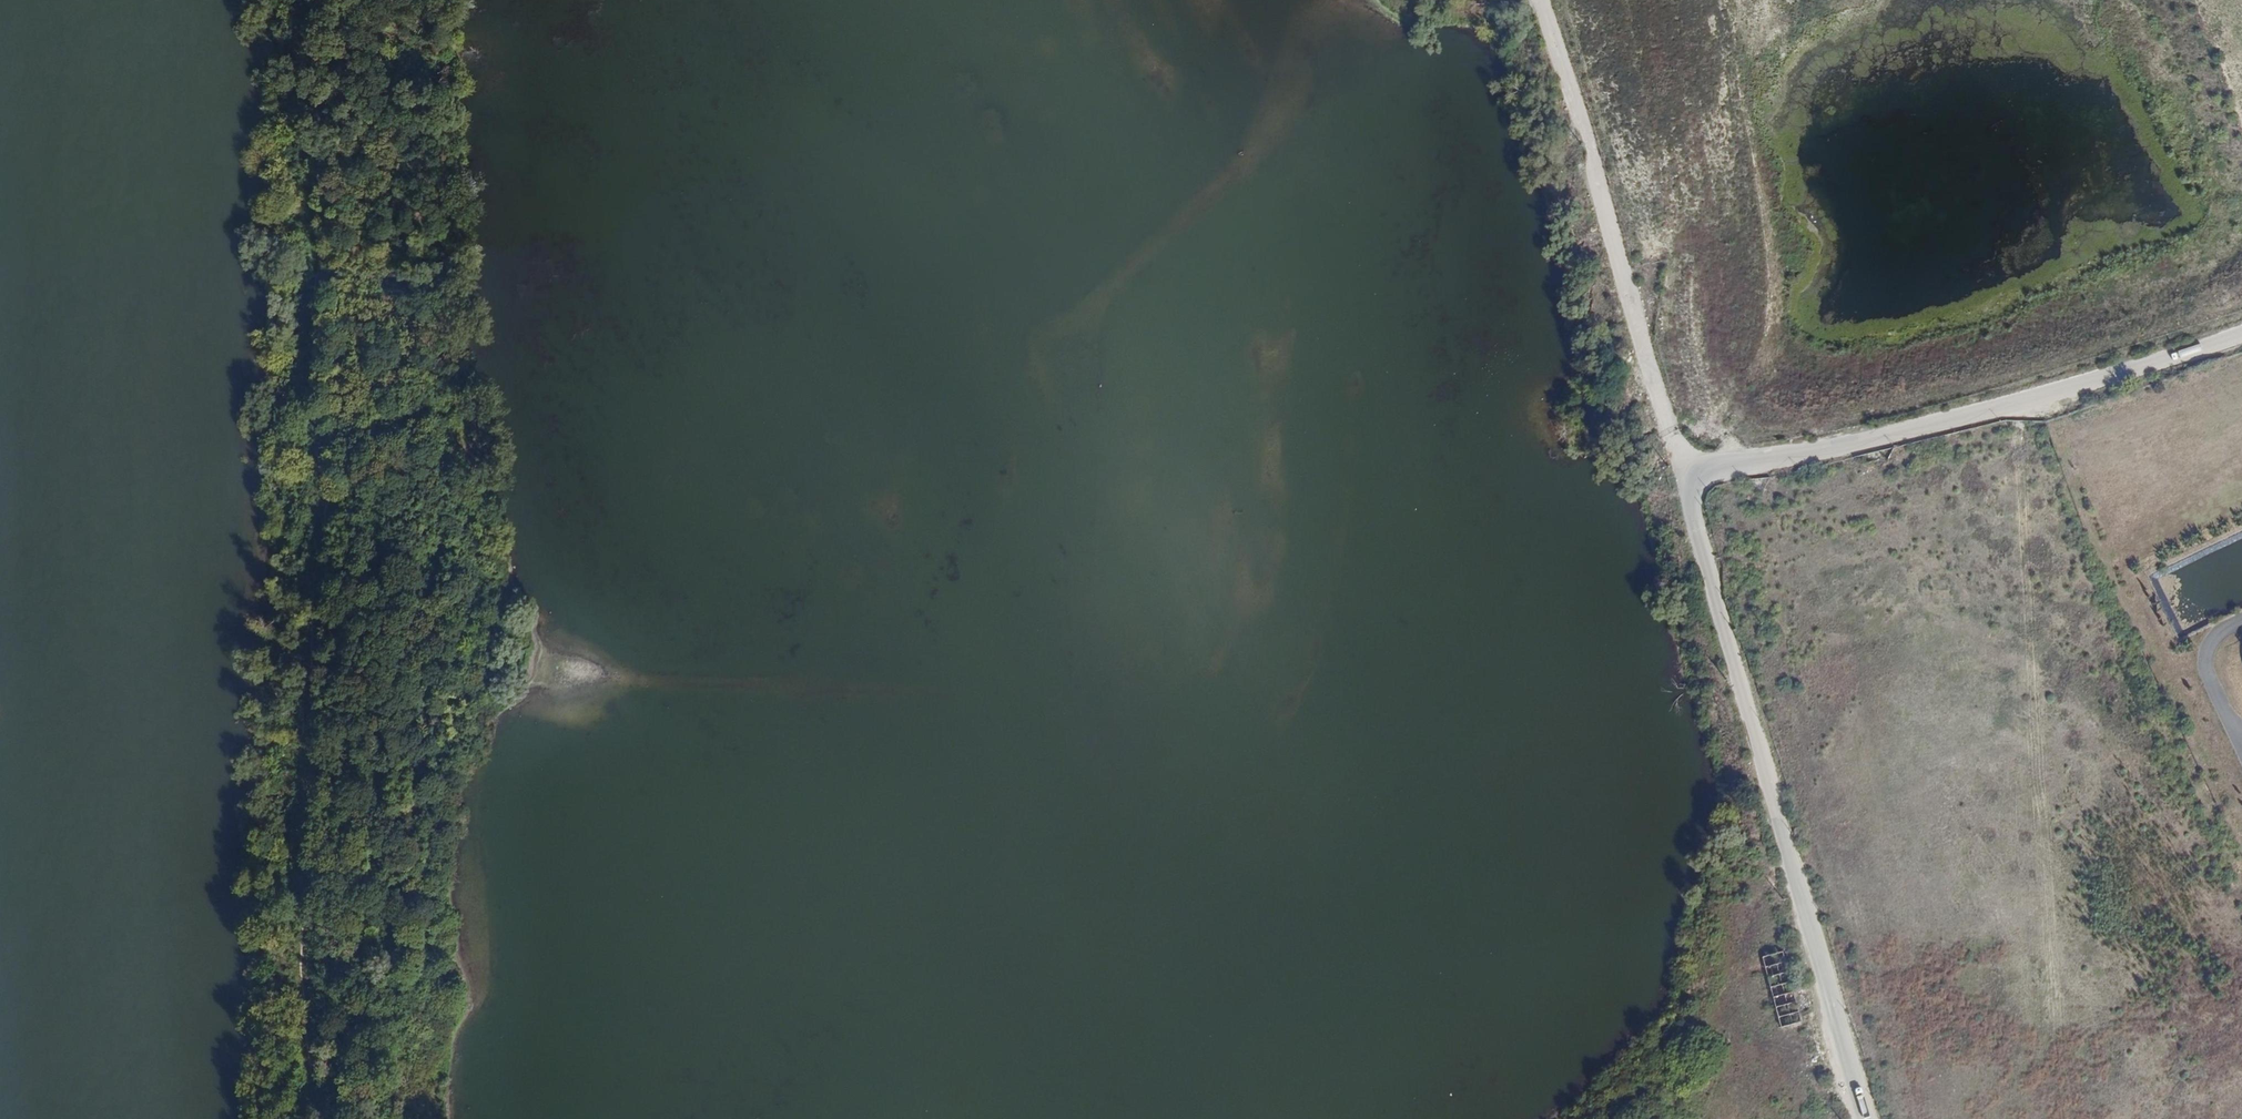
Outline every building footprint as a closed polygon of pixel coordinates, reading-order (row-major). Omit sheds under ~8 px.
[(1803,1025),(1783,955),(1763,960),(1782,1031),(1803,1025)]
